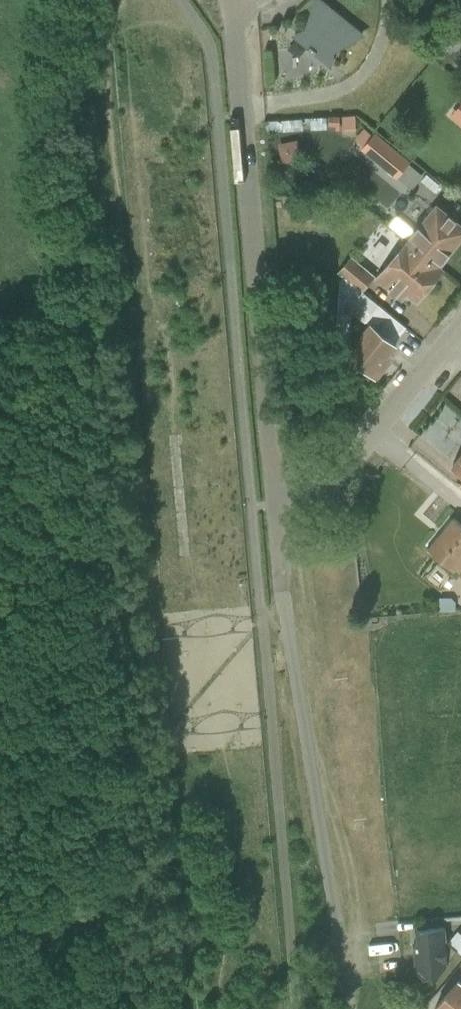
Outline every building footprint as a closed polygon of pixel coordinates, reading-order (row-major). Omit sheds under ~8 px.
[(295,35),(309,46),(307,49),(313,54),(315,51),(329,63),(331,64),(335,46),(341,47),(342,41),(348,43),(350,36),(355,37),(357,39),(362,33),(321,0),(316,0),(313,3),(315,5),(317,9),(311,12),(314,18),(308,21),(310,26),(294,34),(295,35)] [(375,133),(362,149),(396,177),(409,161),(375,133)] [(408,240),(439,265),(460,238),(460,225),(436,205),(408,240)] [(376,279),(385,286),(401,299),(406,292),(417,300),(443,269),(439,265),(408,240),(376,279)] [(350,256),(337,272),(361,291),(373,276),(350,256)] [(361,291),(337,272),(338,289),(369,315),(364,320),(370,325),(347,354),(375,377),(389,359),(385,356),(395,344),(393,343),(406,327),(361,291)] [(452,463),(460,470),(460,452),(452,463)] [(460,571),(460,525),(453,518),(428,549),(454,571),(457,567),(460,571)] [(439,612),(454,611),(454,603),(449,598),(439,598),(439,612)] [(413,941),(416,973),(424,980),(433,979),(458,951),(446,939),(445,927),(416,929),(417,941),(413,941)] [(460,1008),(460,976),(434,1008),(436,1008),(460,1008)] [(395,1000),(383,1008),(402,1008),(395,1000)]
